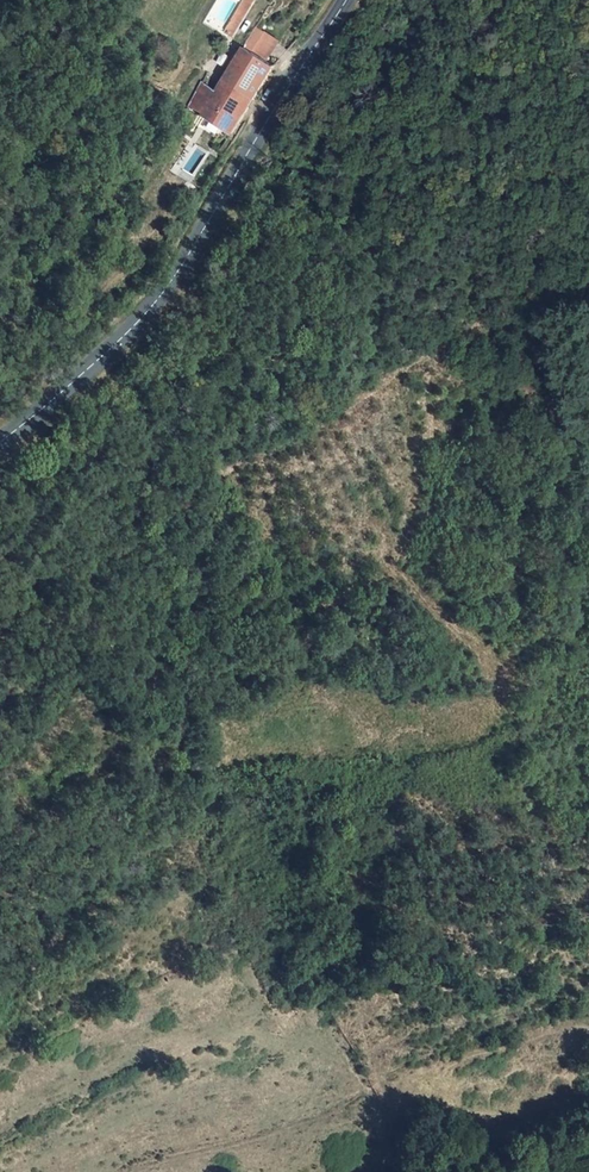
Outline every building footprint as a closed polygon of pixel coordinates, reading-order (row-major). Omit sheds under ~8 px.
[(214,24),(221,28),(237,0),(228,0),(214,24)] [(253,0),(242,0),(226,31),(236,35),(253,0)] [(244,22),(231,43),(253,54),(265,34),(244,22)] [(177,103),(224,129),(262,60),(253,54),(231,43),(205,88),(190,80),(177,103)]
